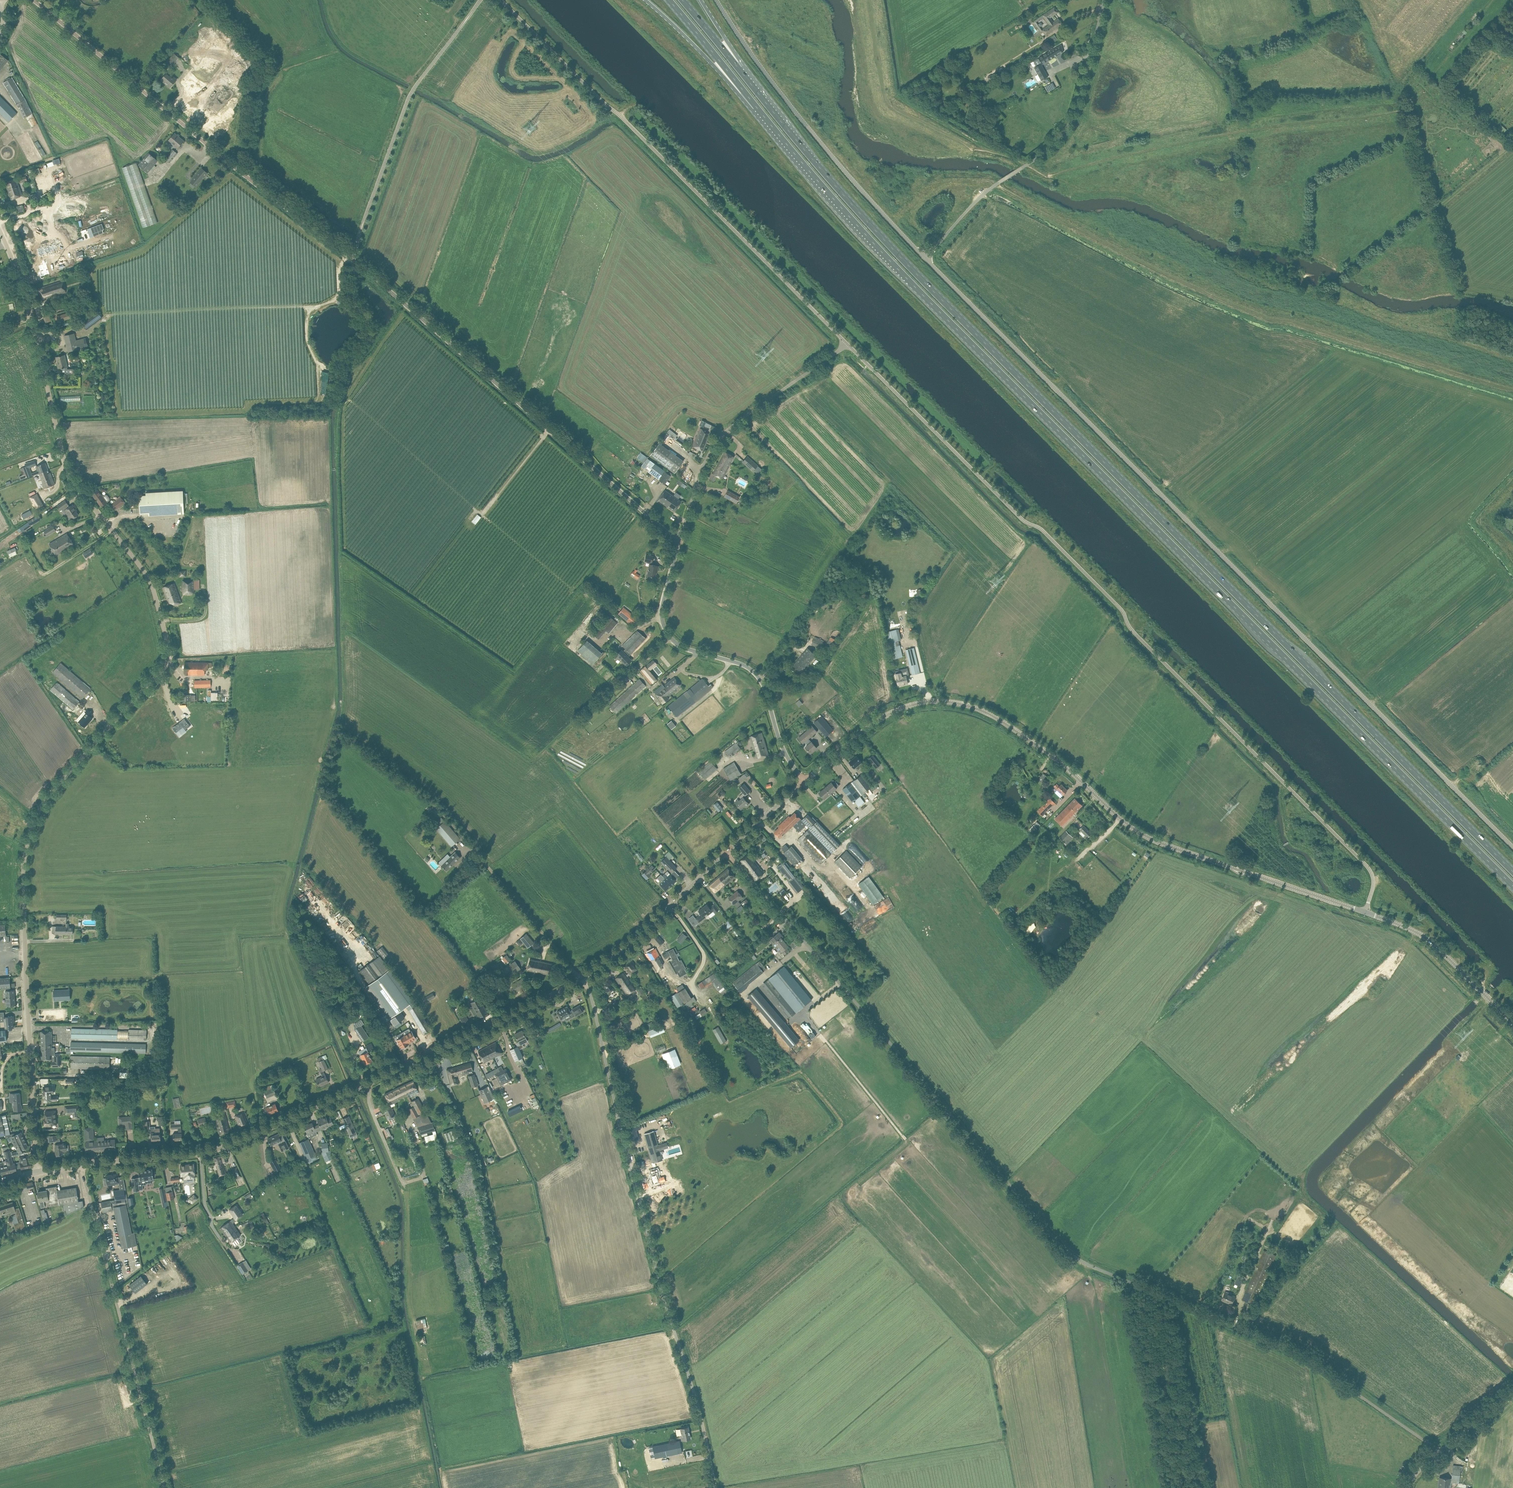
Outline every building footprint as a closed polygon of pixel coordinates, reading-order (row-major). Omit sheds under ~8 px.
[(1050,25),(1043,30),(1044,31),(1047,35),(1058,27),(1062,24),(1058,19),(1054,22),(1053,22),(1050,18),(1054,15),(1058,12),(1054,7),(1050,10),(1043,15),(1044,16),(1050,25)] [(235,41),(223,27),(217,32),(229,46),(235,41)] [(1055,35),(1049,39),(1053,44),(1059,40),(1055,35)] [(1039,58),(1033,61),(1036,67),(1041,64),(1042,64),(1063,52),(1061,45),(1039,58)] [(1036,67),(1034,68),(1041,80),(1048,77),(1041,64),(1036,67)] [(175,78),(168,72),(161,80),(170,88),(175,81),(174,80),(175,78)] [(995,73),(988,77),(990,81),(997,77),(995,73)] [(25,99),(12,77),(3,83),(16,105),(25,118),(31,112),(25,99)] [(197,83),(191,89),(201,99),(207,93),(197,83)] [(219,85),(212,92),(216,96),(223,89),(219,85)] [(219,99),(230,88),(227,85),(217,97),(219,99)] [(9,122),(17,114),(0,96),(0,113),(9,122)] [(209,107),(211,109),(219,100),(216,98),(209,107)] [(216,116),(212,117),(214,125),(231,121),(230,116),(231,116),(230,114),(229,113),(219,116),(217,111),(228,108),(227,104),(213,107),(214,112),(215,112),(216,116)] [(168,140),(178,148),(183,141),(174,134),(168,140)] [(165,159),(169,163),(177,153),(172,149),(165,159)] [(91,156),(55,165),(63,200),(61,200),(62,203),(59,204),(61,210),(65,209),(64,207),(77,204),(77,205),(91,202),(92,207),(99,205),(98,202),(101,202),(100,199),(117,195),(107,152),(91,156)] [(148,153),(138,165),(148,173),(153,167),(155,169),(156,167),(154,165),(158,161),(148,153)] [(143,227),(165,218),(152,186),(145,189),(135,162),(120,168),(143,227)] [(196,187),(207,173),(202,168),(190,182),(196,187)] [(22,195),(16,178),(4,183),(9,196),(10,196),(11,200),(16,198),(22,195)] [(86,222),(88,223),(93,215),(89,213),(88,215),(86,214),(85,215),(81,212),(76,221),(75,223),(83,227),(86,222)] [(91,258),(91,252),(99,250),(113,246),(122,246),(122,244),(127,244),(132,243),(128,224),(116,228),(107,227),(107,230),(105,230),(99,232),(90,232),(80,234),(80,236),(79,236),(73,238),(73,240),(71,240),(77,262),(91,258)] [(56,242),(36,249),(39,257),(58,250),(56,242)] [(40,271),(38,272),(40,277),(50,274),(46,263),(47,263),(46,259),(42,261),(43,264),(38,266),(40,271)] [(66,280),(43,287),(38,289),(42,299),(60,293),(60,294),(70,291),(66,280)] [(71,313),(55,318),(57,322),(72,317),(71,313)] [(99,314),(83,326),(86,329),(102,317),(99,314)] [(76,340),(74,333),(64,336),(68,351),(80,348),(81,352),(87,350),(87,347),(88,347),(86,338),(76,340)] [(8,349),(6,346),(0,349),(0,355),(2,354),(5,359),(17,354),(14,346),(8,349)] [(67,368),(64,355),(56,357),(59,369),(62,368),(62,374),(76,374),(76,368),(67,368)] [(21,389),(24,387),(20,380),(21,379),(20,376),(19,377),(17,372),(10,376),(7,370),(6,370),(7,371),(3,373),(3,372),(7,381),(11,379),(15,386),(13,387),(13,388),(8,390),(11,395),(21,389)] [(710,433),(700,428),(692,445),(703,451),(710,433)] [(674,473),(683,461),(659,442),(649,455),(674,473)] [(711,473),(708,479),(713,482),(716,477),(722,480),(729,468),(728,468),(734,457),(723,451),(711,474),(711,473)] [(641,452),(637,458),(641,461),(645,456),(641,452)] [(758,465),(747,455),(742,462),(753,471),(758,465)] [(664,471),(650,460),(644,468),(658,479),(664,471)] [(49,473),(45,463),(36,466),(40,476),(49,473)] [(50,472),(49,473),(40,476),(44,489),(55,485),(50,472)] [(665,472),(658,480),(664,484),(670,476),(665,472)] [(103,496),(102,496),(97,489),(91,493),(101,507),(108,502),(109,500),(109,498),(107,495),(105,495),(103,496)] [(657,500),(666,506),(673,496),(664,490),(657,500)] [(183,491),(143,493),(143,495),(139,495),(140,513),(184,511),(183,491)] [(727,491),(723,497),(736,504),(739,498),(727,491)] [(29,498),(36,509),(43,505),(37,494),(29,498)] [(673,496),(666,506),(674,512),(681,502),(673,496)] [(125,502),(122,499),(119,502),(117,500),(110,506),(114,511),(125,502)] [(64,510),(71,520),(78,515),(76,511),(72,505),(69,507),(68,505),(65,500),(57,506),(60,511),(64,508),(65,510),(64,510)] [(30,510),(21,515),(24,519),(32,514),(30,510)] [(477,514),(472,522),(477,524),(481,516),(477,514)] [(37,516),(28,521),(30,526),(39,520),(37,516)] [(44,531),(47,535),(56,530),(53,526),(44,531)] [(60,537),(67,549),(74,545),(67,533),(60,537)] [(67,549),(60,537),(49,544),(56,556),(67,549)] [(89,556),(87,554),(92,552),(90,549),(83,553),(86,557),(89,556)] [(653,556),(646,555),(645,561),(650,562),(647,576),(655,578),(657,566),(653,565),(654,563),(652,562),(653,556)] [(166,597),(178,593),(174,583),(163,587),(166,597)] [(166,597),(169,604),(173,602),(175,605),(181,603),(178,593),(166,597)] [(839,619),(847,608),(842,604),(834,616),(839,619)] [(634,616),(634,617),(631,615),(632,614),(627,611),(624,614),(621,611),(618,614),(632,624),(638,616),(636,614),(634,616)] [(617,623),(607,615),(593,633),(592,632),(591,633),(599,639),(606,630),(609,633),(617,623)] [(886,632),(892,659),(902,657),(895,630),(886,632)] [(815,636),(811,645),(821,648),(823,642),(822,641),(823,640),(815,636)] [(631,639),(624,646),(627,650),(630,647),(632,645),(633,645),(635,648),(631,652),(632,654),(634,656),(635,657),(643,649),(644,650),(645,649),(644,648),(646,646),(644,644),(644,645),(642,642),(641,643),(639,644),(636,641),(637,640),(637,639),(636,640),(635,638),(634,637),(632,639),(631,639)] [(835,640),(830,637),(826,644),(831,647),(835,640)] [(577,651),(593,664),(602,654),(586,640),(577,651)] [(614,655),(625,667),(632,660),(621,648),(614,655)] [(806,665),(807,666),(817,655),(808,648),(793,665),(801,671),(806,665)] [(912,675),(920,673),(914,648),(906,650),(912,675)] [(185,662),(185,660),(178,661),(178,666),(185,666),(186,674),(205,674),(205,670),(208,670),(208,667),(212,667),(212,663),(185,662)] [(90,690),(91,689),(61,662),(52,673),(82,699),(88,692),(90,693),(92,691),(90,690)] [(645,666),(640,671),(647,679),(651,684),(652,683),(656,680),(652,675),(649,671),(645,666)] [(177,670),(168,675),(176,687),(185,682),(177,670)] [(908,676),(906,671),(896,674),(899,686),(903,685),(903,683),(908,682),(906,676),(908,676)] [(664,686),(670,695),(674,692),(673,691),(680,685),(674,677),(664,686)] [(609,706),(616,713),(646,686),(639,678),(638,679),(638,678),(634,682),(634,683),(609,706)] [(711,689),(703,679),(668,706),(676,717),(711,689)] [(58,682),(49,689),(73,709),(80,702),(58,682)] [(667,697),(670,695),(664,686),(662,684),(654,692),(662,703),(668,698),(667,697)] [(90,716),(92,714),(87,709),(85,712),(86,713),(78,722),(84,727),(92,718),(90,716)] [(833,730),(821,716),(814,723),(826,737),(833,730)] [(671,720),(666,724),(671,729),(676,725),(671,720)] [(808,745),(806,747),(811,753),(817,748),(812,742),(809,739),(817,731),(811,725),(807,728),(808,730),(798,738),(803,743),(805,742),(808,745)] [(757,758),(768,754),(762,732),(750,736),(757,758)] [(725,751),(730,758),(741,749),(736,743),(737,742),(735,739),(734,741),(735,743),(725,751)] [(868,759),(876,768),(880,765),(873,755),(868,759)] [(849,762),(854,768),(861,762),(857,756),(849,762)] [(698,771),(705,779),(718,769),(711,761),(698,771)] [(723,768),(730,781),(741,774),(734,762),(723,768)] [(737,780),(740,783),(747,777),(744,774),(737,780)] [(1047,777),(1044,774),(1039,780),(1043,783),(1047,777)] [(862,775),(854,780),(864,793),(871,788),(873,791),(878,787),(876,784),(871,787),(862,775)] [(851,783),(843,789),(846,793),(852,802),(854,801),(855,800),(860,796),(864,793),(854,780),(851,783)] [(824,799),(837,788),(836,788),(839,786),(836,782),(833,784),(832,782),(819,793),(824,799)] [(738,799),(735,802),(741,809),(746,805),(747,806),(749,804),(744,797),(750,791),(744,784),(739,788),(744,792),(739,796),(741,799),(739,800),(738,799)] [(1060,797),(1063,795),(1067,790),(1061,784),(1059,786),(1056,784),(1054,786),(1059,791),(1058,792),(1057,794),(1060,797)] [(1046,812),(1055,803),(1050,798),(1041,807),(1041,808),(1038,811),(1046,819),(1049,815),(1046,812)] [(1082,805),(1075,798),(1055,818),(1062,825),(1082,805)] [(714,805),(719,811),(723,808),(717,802),(714,805)] [(779,828),(774,832),(780,838),(793,825),(799,832),(807,824),(795,812),(790,817),(789,816),(778,826),(779,828)] [(429,813),(425,816),(432,823),(435,820),(429,813)] [(435,828),(451,846),(460,839),(441,817),(433,825),(435,828)] [(840,845),(817,821),(797,840),(821,864),(840,845)] [(1088,837),(1091,833),(1083,825),(1080,829),(1088,837)] [(1066,843),(1072,837),(1067,831),(1060,838),(1066,843)] [(802,858),(792,846),(789,848),(786,844),(782,847),(785,851),(784,853),(794,865),(802,858)] [(669,851),(664,855),(666,857),(669,860),(673,856),(669,851)] [(834,862),(850,878),(862,867),(846,851),(834,862)] [(455,852),(441,865),(447,871),(460,858),(455,852)] [(748,854),(740,861),(748,872),(755,881),(764,873),(754,859),(753,860),(751,857),(748,854)] [(669,860),(666,857),(661,861),(672,872),(676,868),(669,860)] [(789,882),(796,876),(784,862),(778,867),(789,882)] [(655,868),(652,865),(641,874),(646,880),(651,875),(649,874),(655,868)] [(728,868),(718,876),(726,885),(735,877),(728,868)] [(665,874),(662,876),(665,879),(671,885),(676,880),(675,880),(679,876),(675,872),(671,875),(670,874),(667,871),(665,874)] [(726,885),(718,876),(709,884),(716,893),(726,885)] [(873,905),(883,897),(869,877),(858,884),(873,905)] [(665,879),(659,884),(662,887),(665,890),(671,885),(665,879)] [(733,894),(738,901),(743,897),(738,890),(733,894)] [(738,901),(733,894),(728,898),(734,904),(738,901)] [(299,899),(304,905),(308,901),(304,895),(299,899)] [(696,918),(691,922),(694,926),(699,922),(704,918),(705,917),(704,916),(707,913),(709,915),(714,911),(715,913),(719,909),(715,903),(710,907),(707,904),(699,911),(701,914),(696,918)] [(66,924),(66,926),(53,926),(53,934),(73,934),(73,926),(68,926),(68,924),(66,924)] [(655,932),(649,937),(658,947),(664,942),(659,936),(655,932)] [(681,944),(687,936),(682,932),(676,939),(681,944)] [(783,937),(779,932),(771,939),(773,942),(772,943),(773,944),(776,942),(775,942),(781,937),(782,938),(783,937)] [(520,939),(528,948),(534,943),(526,933),(520,939)] [(776,942),(773,944),(779,952),(782,949),(783,951),(782,952),(784,955),(789,950),(787,948),(789,946),(782,938),(781,937),(775,942),(776,942)] [(390,956),(382,947),(377,951),(384,960),(390,956)] [(649,961),(659,955),(656,948),(645,953),(649,961)] [(673,960),(668,962),(674,974),(677,973),(680,977),(687,973),(684,969),(686,968),(684,966),(681,968),(677,961),(679,961),(673,949),(668,951),(673,960)] [(506,964),(510,960),(506,955),(502,958),(506,964)] [(659,955),(649,961),(656,972),(661,969),(659,965),(664,964),(659,955)] [(369,983),(389,969),(380,956),(360,971),(369,983)] [(541,961),(530,959),(527,970),(539,972),(541,961)] [(631,960),(623,966),(629,973),(626,975),(628,976),(630,975),(637,969),(635,966),(636,965),(631,960)] [(553,964),(541,961),(539,972),(550,975),(553,964)] [(759,961),(756,963),(763,971),(766,969),(759,961)] [(517,970),(512,963),(498,973),(503,980),(517,970)] [(747,987),(745,986),(763,971),(756,963),(732,983),(740,993),(747,987)] [(768,979),(796,1013),(812,1000),(784,966),(768,979)] [(390,969),(366,986),(389,1019),(406,1006),(409,1010),(416,1005),(390,969)] [(624,972),(615,979),(621,987),(624,985),(624,984),(628,981),(627,980),(629,979),(628,976),(626,975),(624,972)] [(724,998),(729,994),(714,973),(697,985),(701,990),(705,986),(706,988),(712,983),(718,991),(719,990),(724,998)] [(10,977),(0,978),(0,989),(11,988),(10,977)] [(522,979),(509,987),(512,992),(525,984),(522,979)] [(636,989),(629,979),(627,980),(628,981),(624,984),(624,985),(621,987),(627,995),(636,989)] [(614,990),(608,981),(603,985),(608,994),(614,990)] [(676,989),(678,992),(670,997),(677,1007),(684,1003),(687,1007),(696,1001),(694,997),(691,998),(682,984),(676,989)] [(641,988),(637,991),(640,995),(644,1000),(647,998),(641,988)] [(14,990),(5,991),(7,1006),(15,1005),(14,990)] [(67,999),(67,990),(53,991),(54,1000),(67,999)] [(754,991),(748,996),(776,1029),(782,1024),(754,991)] [(479,1017),(487,1013),(479,998),(470,1003),(475,1010),(472,1012),(474,1015),(477,1014),(479,1017)] [(607,1005),(610,1010),(620,1005),(617,1000),(607,1005)] [(416,1005),(409,1010),(423,1033),(430,1029),(416,1005)] [(576,1016),(583,1011),(580,1005),(572,1009),(572,1010),(570,1011),(567,1006),(557,1012),(561,1019),(569,1015),(571,1018),(575,1015),(576,1016)] [(692,1014),(698,1011),(696,1006),(690,1009),(692,1014)] [(64,1020),(64,1010),(43,1011),(44,1021),(64,1020)] [(400,1012),(390,1020),(394,1025),(405,1018),(400,1012)] [(463,1023),(468,1020),(465,1015),(463,1016),(460,1012),(457,1013),(463,1023)] [(4,1017),(5,1028),(14,1027),(13,1021),(14,1020),(14,1016),(4,1017)] [(354,1029),(362,1041),(369,1037),(361,1025),(354,1029)] [(718,1027),(713,1030),(721,1044),(727,1041),(718,1027)] [(146,1040),(146,1030),(71,1028),(71,1038),(146,1040)] [(518,1032),(515,1034),(517,1039),(518,1041),(520,1045),(527,1041),(525,1037),(524,1035),(522,1031),(521,1031),(521,1030),(518,1031),(518,1032)] [(42,1049),(42,1054),(55,1054),(54,1048),(52,1048),(52,1043),(51,1031),(41,1031),(41,1049),(42,1049)] [(412,1031),(397,1040),(402,1048),(409,1044),(408,1043),(416,1038),(412,1031)] [(71,1042),(71,1048),(66,1048),(66,1051),(146,1053),(146,1044),(71,1042)] [(493,1058),(502,1053),(495,1042),(486,1046),(493,1058)] [(493,1058),(486,1046),(478,1051),(480,1055),(483,1063),(493,1058)] [(518,1046),(514,1048),(519,1059),(522,1058),(523,1058),(519,1049),(518,1046)] [(366,1048),(359,1051),(364,1064),(372,1061),(366,1048)] [(515,1061),(516,1061),(519,1059),(514,1048),(510,1050),(515,1061)] [(674,1050),(663,1054),(669,1069),(680,1065),(674,1050)] [(55,1054),(42,1054),(42,1059),(52,1059),(52,1066),(61,1066),(60,1053),(55,1054)] [(109,1069),(110,1057),(71,1056),(70,1068),(109,1069)] [(324,1060),(319,1062),(323,1070),(327,1068),(324,1060)] [(457,1076),(473,1071),(470,1062),(446,1069),(451,1086),(459,1083),(457,1076)] [(495,1074),(500,1072),(498,1068),(488,1073),(490,1077),(495,1074)] [(506,1069),(495,1074),(501,1085),(504,1084),(503,1083),(506,1081),(507,1082),(511,1079),(506,1069)] [(323,1077),(316,1080),(319,1087),(329,1082),(324,1072),(321,1073),(323,1077)] [(471,1087),(477,1086),(474,1074),(468,1076),(471,1087)] [(408,1095),(418,1090),(415,1085),(413,1080),(403,1085),(408,1095)] [(53,1084),(43,1084),(44,1090),(43,1090),(43,1091),(44,1091),(44,1093),(43,1093),(43,1094),(44,1094),(44,1099),(51,1099),(51,1098),(54,1098),(54,1094),(51,1094),(51,1091),(53,1091),(53,1084)] [(264,1088),(266,1091),(264,1092),(266,1098),(276,1094),(273,1088),(274,1088),(272,1085),(270,1086),(270,1085),(264,1088)] [(394,1103),(400,1100),(399,1099),(408,1095),(403,1085),(389,1092),(394,1103)] [(481,1095),(484,1101),(494,1097),(488,1087),(480,1091),(482,1094),(481,1095)] [(389,1092),(384,1094),(390,1105),(394,1103),(389,1092)] [(15,1098),(13,1099),(13,1102),(14,1110),(21,1110),(21,1105),(20,1106),(19,1093),(15,1094),(15,1098)] [(179,1097),(173,1099),(175,1108),(181,1106),(179,1097)] [(411,1101),(414,1106),(419,1115),(426,1111),(418,1098),(411,1101)] [(275,1104),(266,1108),(269,1115),(278,1110),(275,1104)] [(71,1106),(71,1113),(76,1113),(76,1118),(79,1117),(78,1105),(71,1106)] [(394,1115),(390,1106),(384,1109),(388,1118),(394,1115)] [(408,1109),(413,1118),(414,1118),(417,1124),(422,1121),(419,1115),(414,1106),(408,1109)] [(509,1117),(523,1111),(520,1106),(507,1112),(509,1117)] [(52,1123),(56,1122),(55,1113),(54,1114),(54,1111),(45,1111),(46,1119),(44,1120),(45,1126),(52,1125),(52,1123)] [(243,1112),(234,1116),(240,1128),(248,1124),(243,1112)] [(225,1113),(218,1114),(219,1117),(215,1119),(219,1135),(230,1132),(225,1113)] [(5,1115),(0,1116),(5,1135),(10,1134),(5,1115)] [(328,1127),(334,1125),(330,1116),(327,1118),(326,1116),(317,1120),(321,1128),(327,1126),(328,1127)] [(356,1131),(349,1116),(342,1119),(349,1134),(356,1131)] [(122,1118),(123,1125),(133,1124),(133,1117),(122,1118)] [(198,1119),(200,1126),(203,1125),(202,1124),(207,1123),(205,1117),(198,1119)] [(174,1121),(174,1123),(171,1123),(171,1129),(178,1128),(179,1133),(173,1134),(174,1140),(182,1139),(181,1120),(174,1121)] [(312,1122),(304,1126),(307,1134),(315,1131),(316,1132),(312,1122)] [(420,1134),(434,1129),(432,1123),(418,1127),(420,1134)] [(642,1129),(641,1125),(628,1129),(632,1141),(640,1138),(637,1130),(642,1129)] [(150,1129),(150,1133),(151,1133),(152,1140),(160,1139),(160,1134),(159,1128),(155,1129),(155,1126),(150,1127),(150,1129)] [(88,1127),(85,1128),(85,1140),(94,1140),(94,1137),(94,1127),(88,1127)] [(388,1128),(385,1129),(389,1137),(390,1137),(391,1139),(394,1138),(392,1135),(391,1135),(388,1128)] [(445,1133),(448,1141),(455,1139),(452,1130),(445,1133)] [(649,1132),(644,1134),(653,1162),(653,1163),(655,1162),(658,1161),(659,1161),(662,1160),(659,1149),(668,1147),(666,1142),(658,1144),(657,1143),(656,1138),(654,1131),(649,1132)] [(5,1135),(5,1139),(10,1136),(11,1137),(10,1137),(14,1146),(15,1145),(21,1143),(20,1142),(24,1140),(21,1132),(15,1135),(14,1133),(10,1134),(5,1135)] [(424,1136),(426,1142),(436,1140),(434,1133),(424,1136)] [(278,1134),(268,1139),(271,1145),(278,1142),(282,1151),(289,1148),(285,1141),(282,1142),(278,1134)] [(308,1139),(299,1143),(306,1158),(315,1154),(308,1139)] [(21,1143),(15,1145),(17,1151),(21,1150),(23,1149),(27,1147),(24,1140),(20,1142),(21,1143)] [(105,1150),(115,1149),(115,1140),(85,1142),(86,1152),(105,1150)] [(67,1151),(65,1143),(55,1144),(57,1151),(55,1151),(56,1156),(60,1156),(60,1155),(63,1154),(63,1152),(67,1151)] [(6,1160),(9,1173),(16,1171),(15,1165),(14,1163),(13,1164),(11,1157),(10,1155),(12,1154),(11,1153),(11,1151),(10,1152),(8,1146),(2,1147),(3,1151),(6,1160)] [(227,1159),(229,1158),(227,1154),(221,1156),(221,1155),(214,1157),(219,1176),(226,1174),(222,1162),(225,1161),(226,1163),(228,1162),(227,1159)] [(28,1156),(19,1158),(19,1159),(21,1169),(31,1167),(30,1161),(29,1161),(28,1157),(28,1156)] [(276,1159),(270,1162),(276,1173),(282,1170),(276,1159)] [(0,1162),(0,1171),(1,1175),(9,1173),(6,1160),(2,1161),(2,1162),(0,1162)] [(651,1175),(650,1175),(651,1176),(651,1178),(652,1179),(651,1179),(652,1183),(655,1183),(657,1182),(657,1183),(665,1180),(664,1176),(663,1176),(663,1177),(660,1177),(659,1178),(658,1173),(659,1173),(658,1172),(657,1170),(657,1169),(656,1168),(655,1163),(655,1162),(653,1163),(653,1162),(652,1163),(651,1163),(653,1169),(653,1170),(651,1171),(652,1175),(651,1175)] [(185,1175),(185,1178),(194,1177),(194,1174),(195,1174),(194,1164),(180,1166),(181,1175),(185,1175)] [(238,1167),(232,1169),(234,1174),(237,1179),(242,1176),(240,1173),(240,1172),(238,1167)] [(147,1180),(147,1183),(153,1182),(152,1179),(153,1179),(154,1179),(152,1169),(151,1169),(139,1171),(140,1178),(138,1178),(138,1177),(132,1178),(133,1191),(140,1190),(139,1190),(143,1190),(142,1180),(147,1180)] [(119,1183),(120,1190),(124,1189),(125,1189),(124,1181),(124,1182),(119,1183),(118,1174),(106,1175),(106,1178),(105,1178),(104,1179),(104,1180),(104,1182),(105,1183),(106,1184),(107,1184),(107,1185),(119,1183)] [(76,1188),(57,1191),(56,1186),(46,1188),(46,1190),(48,1199),(49,1206),(63,1204),(65,1216),(84,1207),(83,1201),(79,1201),(76,1188)] [(124,1189),(120,1190),(114,1190),(114,1195),(115,1200),(125,1199),(124,1189)] [(44,1200),(48,1199),(46,1190),(38,1192),(39,1201),(40,1201),(41,1208),(45,1207),(44,1200)] [(168,1200),(174,1198),(173,1191),(166,1193),(168,1200)] [(251,1193),(245,1196),(248,1201),(254,1197),(251,1193)] [(103,1212),(114,1210),(122,1248),(137,1245),(134,1233),(132,1233),(126,1204),(125,1199),(115,1200),(101,1202),(103,1212)] [(231,1221),(220,1228),(224,1234),(235,1227),(232,1223),(237,1220),(236,1219),(243,1214),(240,1209),(243,1207),(245,1205),(244,1204),(242,1201),(236,1205),(235,1205),(230,1208),(230,1209),(229,1209),(232,1214),(235,1217),(230,1220),(231,1221)] [(0,1206),(0,1212),(1,1216),(2,1216),(1,1214),(10,1212),(10,1214),(15,1212),(15,1213),(16,1217),(17,1220),(18,1223),(14,1225),(14,1224),(16,1232),(26,1229),(20,1212),(19,1207),(14,1209),(12,1202),(0,1206)] [(235,1227),(224,1234),(230,1242),(234,1239),(234,1240),(232,1242),(235,1245),(241,1241),(237,1237),(240,1235),(235,1227)] [(102,1247),(104,1260),(112,1258),(110,1246),(102,1247)] [(1276,1255),(1264,1250),(1242,1300),(1254,1305),(1276,1255)] [(159,1262),(129,1285),(136,1292),(165,1270),(159,1262)] [(242,1274),(244,1273),(246,1277),(250,1274),(243,1262),(237,1265),(242,1274)] [(1239,1273),(1234,1283),(1240,1286),(1244,1275),(1239,1273)] [(1225,1292),(1221,1300),(1226,1302),(1226,1301),(1228,1302),(1228,1303),(1232,1304),(1235,1296),(1232,1295),(1231,1294),(1230,1293),(1229,1294),(1228,1294),(1228,1292),(1226,1291),(1225,1292)] [(682,1440),(690,1438),(688,1427),(680,1428),(682,1436),(681,1436),(682,1440)] [(653,1447),(655,1458),(682,1452),(679,1441),(653,1447)] [(1450,1482),(1459,1483),(1461,1466),(1453,1465),(1452,1478),(1440,1477),(1440,1481),(1439,1481),(1438,1487),(1447,1487),(1447,1484),(1450,1484),(1450,1482)]
